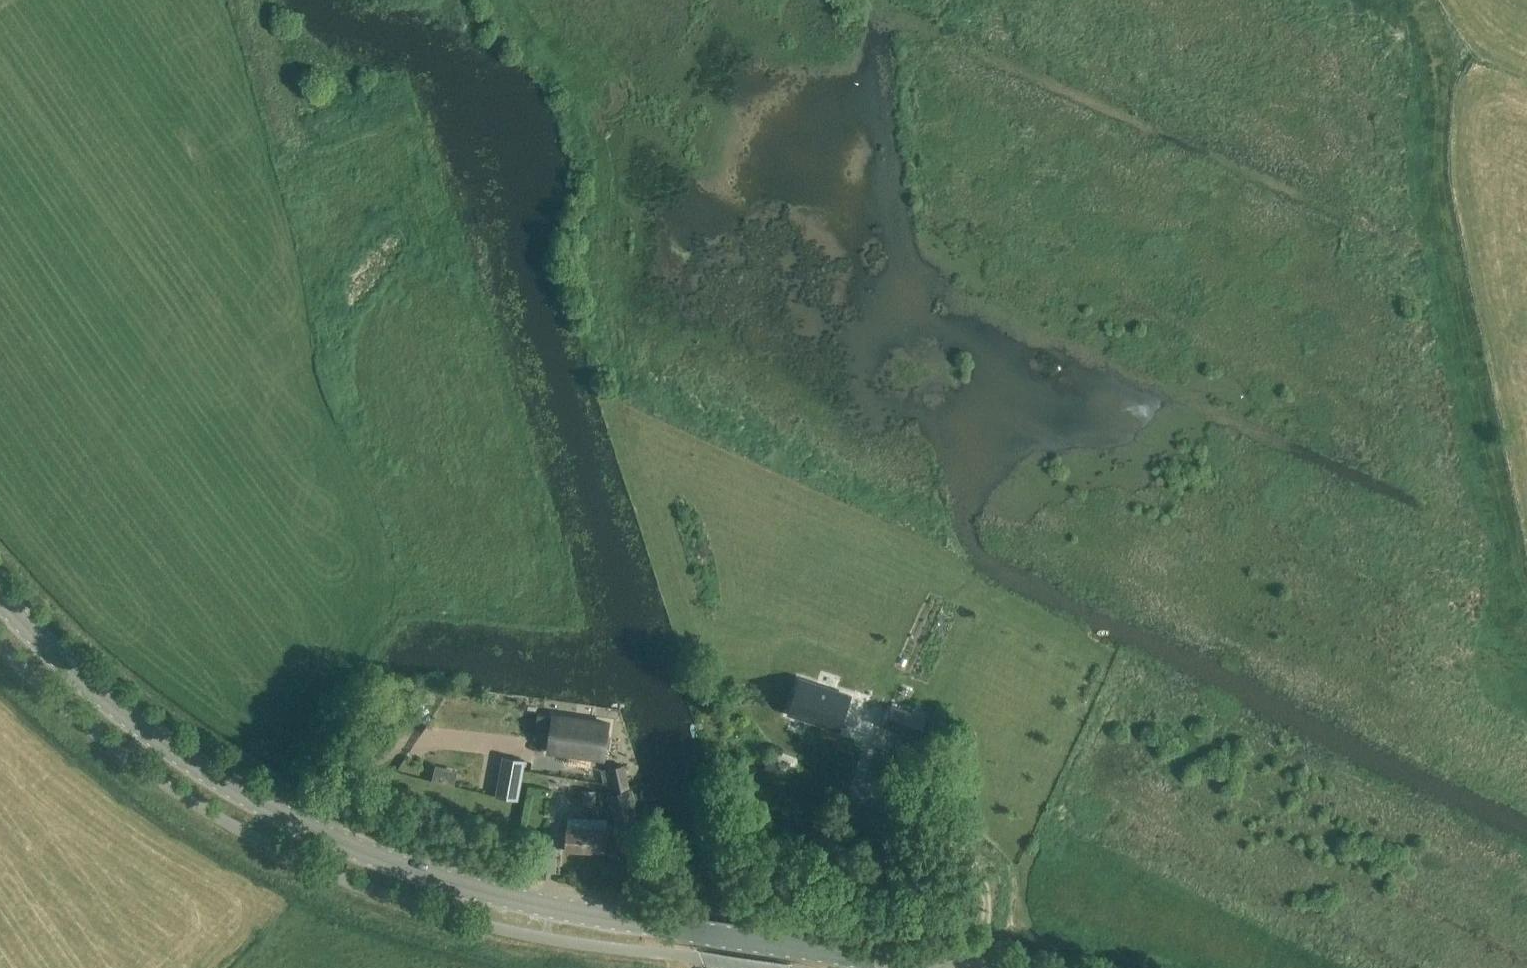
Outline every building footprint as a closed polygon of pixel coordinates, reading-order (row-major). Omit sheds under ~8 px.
[(789,713),(839,729),(850,695),(800,679),(789,713)] [(133,702),(147,705),(149,691),(135,689),(133,702)] [(892,705),(884,728),(918,739),(926,716),(892,705)] [(616,729),(560,726),(558,762),(613,765),(616,729)] [(525,761),(504,757),(496,796),(517,800),(525,761)] [(454,785),(458,769),(436,764),(432,780),(454,785)] [(615,790),(629,786),(624,765),(610,768),(615,790)] [(597,790),(583,789),(581,804),(595,805),(597,790)] [(630,790),(608,796),(619,831),(640,824),(630,790)] [(567,850),(605,852),(607,820),(568,818),(567,850)]
